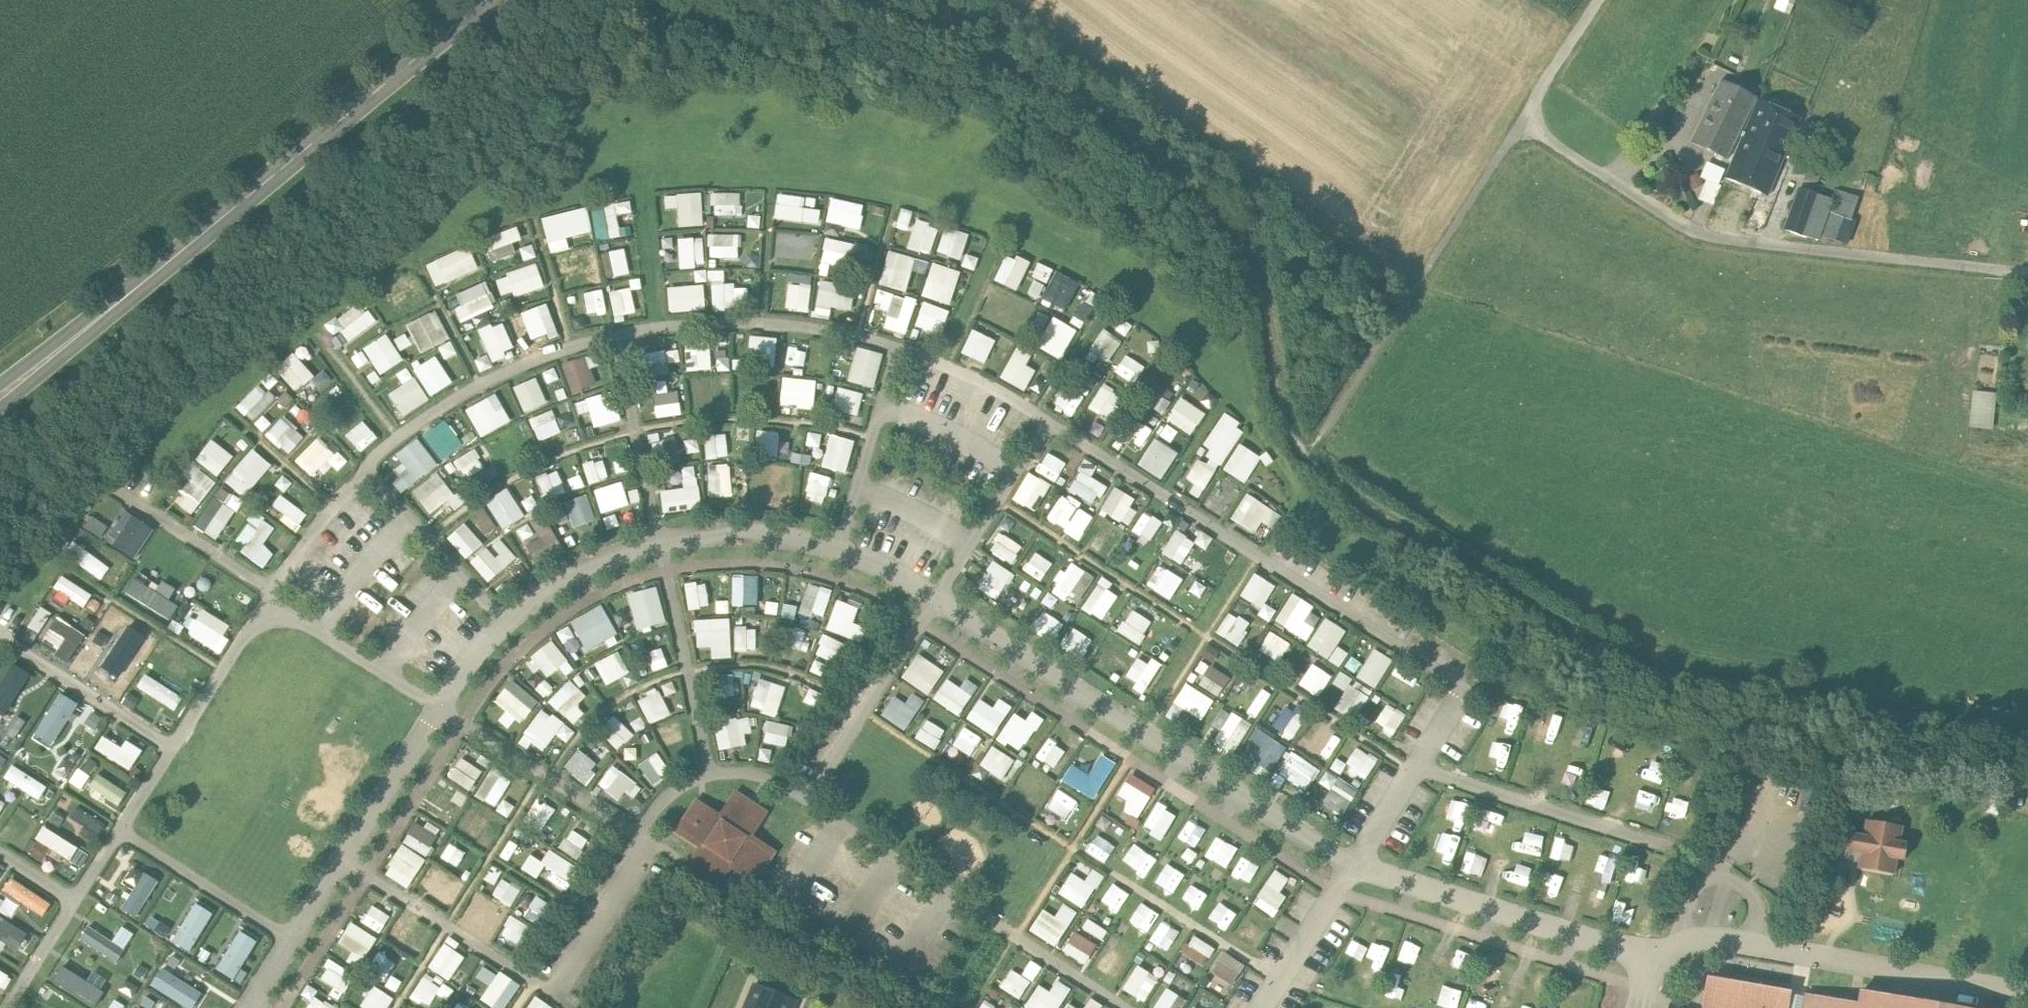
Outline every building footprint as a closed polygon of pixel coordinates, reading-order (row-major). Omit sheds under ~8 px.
[(1774,8),(1789,14),(1795,0),(1777,0),(1774,8)] [(1756,98),(1723,80),(1707,110),(1741,128),(1756,98)] [(1801,120),(1761,102),(1750,129),(1790,146),(1801,120)] [(1741,128),(1707,110),(1691,140),(1726,158),(1741,128)] [(1790,146),(1750,129),(1729,177),(1769,194),(1790,146)] [(1706,161),(1700,176),(1718,183),(1724,168),(1706,161)] [(1721,186),(1707,179),(1699,200),(1713,206),(1721,186)] [(1834,198),(1802,186),(1786,228),(1821,241),(1823,235),(1830,212),(1834,198)] [(1859,196),(1837,189),(1834,198),(1830,212),(1852,219),(1859,196)] [(664,193),(664,208),(677,207),(678,226),(702,224),(700,191),(664,193)] [(740,214),(740,191),(711,192),(712,215),(740,214)] [(802,206),(804,196),(776,192),(772,217),(816,223),(818,208),(802,206)] [(832,196),(825,219),(855,228),(862,205),(832,196)] [(638,198),(623,199),(624,210),(639,209),(638,198)] [(585,205),(541,217),(550,251),(568,247),(566,237),(591,230),(585,205)] [(615,205),(591,209),(596,239),(643,231),(641,219),(618,223),(615,205)] [(907,227),(912,210),(901,207),(896,224),(907,227)] [(1852,219),(1830,212),(1823,235),(1846,242),(1853,219),(1852,219)] [(929,254),(938,226),(916,218),(906,246),(929,254)] [(492,261),(515,253),(511,241),(530,235),(526,222),(483,236),(492,261)] [(962,258),(968,233),(943,227),(937,252),(962,258)] [(708,256),(739,256),(739,233),(709,232),(708,256)] [(807,246),(808,236),(777,232),(776,243),(807,246)] [(702,236),(677,237),(678,266),(703,265),(702,236)] [(823,260),(859,261),(859,240),(823,239),(823,260)] [(466,243),(425,264),(437,286),(478,266),(466,243)] [(584,268),(588,285),(599,283),(592,246),(553,253),(556,273),(584,268)] [(624,247),(600,251),(604,277),(628,273),(624,247)] [(878,282),(905,290),(915,257),(888,249),(878,282)] [(1016,289),(1028,263),(1006,252),(993,279),(1016,289)] [(948,303),(960,271),(933,261),(921,294),(948,303)] [(1032,278),(1047,281),(1050,266),(1036,262),(1032,278)] [(511,289),(513,296),(543,286),(536,263),(495,276),(500,293),(511,289)] [(723,280),(722,269),(707,270),(708,281),(723,280)] [(413,270),(379,283),(391,314),(425,301),(413,270)] [(1063,311),(1079,282),(1056,270),(1040,299),(1063,311)] [(785,308),(808,309),(810,274),(787,273),(785,308)] [(1037,297),(1044,283),(1032,278),(1026,292),(1037,297)] [(813,313),(828,316),(830,305),(849,309),(854,287),(821,279),(813,313)] [(454,308),(459,320),(491,305),(480,281),(459,291),(464,303),(454,308)] [(739,281),(710,283),(712,308),(740,306),(739,281)] [(668,310),(704,309),(703,283),(666,285),(668,310)] [(613,315),(635,311),(630,286),(608,290),(613,315)] [(882,325),(904,333),(916,301),(878,287),(871,305),(887,310),(882,325)] [(602,289),(583,291),(585,312),(604,310),(602,289)] [(536,324),(553,317),(545,300),(532,306),(535,313),(514,322),(523,342),(541,334),(536,324)] [(936,317),(944,320),(948,310),(924,300),(914,324),(930,330),(936,317)] [(1083,325),(1092,306),(1081,300),(1071,319),(1083,325)] [(337,348),(373,322),(357,301),(321,327),(337,348)] [(405,323),(421,352),(449,336),(434,308),(405,323)] [(1056,318),(1037,344),(1056,358),(1075,331),(1056,318)] [(973,320),(959,360),(982,368),(996,328),(973,320)] [(478,329),(491,362),(509,355),(496,322),(478,329)] [(1086,349),(1104,363),(1121,341),(1103,327),(1086,349)] [(379,373),(402,358),(386,332),(346,356),(355,370),(371,360),(379,373)] [(311,335),(294,351),(303,361),(321,345),(311,335)] [(774,364),(775,336),(749,335),(748,363),(774,364)] [(1035,369),(1025,364),(1031,353),(1016,345),(999,376),(1023,390),(1035,369)] [(872,387),(882,353),(857,346),(847,380),(872,387)] [(648,362),(665,359),(664,348),(646,351),(648,362)] [(684,349),(686,369),(711,368),(709,348),(684,349)] [(291,351),(274,367),(295,389),(312,373),(291,351)] [(487,353),(474,358),(479,370),(492,365),(487,353)] [(1124,353),(1114,370),(1134,381),(1144,364),(1124,353)] [(437,354),(413,366),(428,394),(451,383),(437,354)] [(569,391),(593,386),(586,355),(562,360),(569,391)] [(729,369),(729,356),(716,355),(716,369),(729,369)] [(648,364),(650,375),(668,371),(666,360),(648,364)] [(399,386),(389,391),(396,404),(391,407),(396,416),(427,400),(407,363),(391,372),(399,386)] [(523,411),(546,402),(535,376),(513,385),(523,411)] [(780,405),(814,405),(814,377),(781,377),(780,405)] [(709,380),(689,382),(691,404),(710,402),(709,380)] [(677,390),(666,391),(665,381),(654,382),(655,401),(677,400),(677,390)] [(259,382),(235,404),(251,421),(274,399),(259,382)] [(1104,382),(1088,403),(1104,416),(1121,394),(1104,382)] [(1147,387),(1140,399),(1162,411),(1168,399),(1147,387)] [(1967,425),(1991,428),(1997,392),(1973,388),(1967,425)] [(1057,411),(1074,410),(1073,391),(1056,392),(1057,411)] [(466,406),(478,435),(509,421),(496,392),(466,406)] [(577,413),(588,411),(592,426),(614,421),(607,392),(574,400),(577,413)] [(1181,396),(1165,416),(1189,434),(1204,413),(1181,396)] [(365,442),(383,427),(361,401),(343,415),(365,442)] [(679,401),(654,404),(656,417),(681,413),(679,401)] [(528,419),(539,440),(561,430),(550,408),(528,419)] [(1221,412),(1202,443),(1212,449),(1204,462),(1197,457),(1182,480),(1201,492),(1243,425),(1221,412)] [(265,431),(286,453),(303,436),(282,414),(265,431)] [(440,458),(462,444),(446,417),(423,431),(440,458)] [(774,453),(777,431),(766,429),(762,452),(774,453)] [(818,446),(821,433),(808,430),(805,443),(818,446)] [(726,435),(704,436),(705,456),(727,455),(726,435)] [(393,481),(400,490),(437,464),(417,436),(394,452),(408,471),(393,481)] [(216,474),(232,455),(210,437),(195,457),(216,474)] [(334,468),(346,459),(332,439),(324,444),(319,437),(294,455),(307,474),(328,459),(334,468)] [(1137,464),(1162,478),(1177,451),(1152,437),(1137,464)] [(1239,442),(1222,467),(1243,481),(1260,456),(1239,442)] [(252,447),(224,478),(242,495),(270,464),(252,447)] [(464,477),(484,466),(473,447),(453,459),(464,477)] [(1039,460),(1057,468),(1061,460),(1043,451),(1039,460)] [(582,462),(586,481),(607,477),(603,458),(582,462)] [(1090,475),(1096,465),(1083,458),(1078,468),(1090,475)] [(1031,472),(1060,485),(1065,474),(1036,460),(1031,472)] [(178,502),(191,512),(215,481),(189,461),(173,482),(186,492),(178,502)] [(681,465),(682,487),(660,488),(661,510),(698,508),(695,464),(681,465)] [(708,496),(731,495),(730,464),(706,465),(708,496)] [(546,499),(565,490),(556,468),(536,477),(546,499)] [(1068,486),(1089,505),(1104,489),(1084,469),(1068,486)] [(811,471),(804,496),(824,501),(831,476),(811,471)] [(426,514),(454,499),(441,472),(412,487),(426,514)] [(600,511),(628,502),(620,480),(593,489),(600,511)] [(216,486),(195,526),(219,538),(240,498),(216,486)] [(1128,505),(1131,500),(1117,489),(1103,508),(1126,525),(1136,511),(1128,505)] [(1254,533),(1262,521),(1272,527),(1281,513),(1246,491),(1229,517),(1254,533)] [(296,526),(306,513),(279,492),(269,505),(296,526)] [(564,499),(572,526),(593,519),(585,493),(564,499)] [(1064,529),(1069,521),(1083,529),(1091,515),(1059,496),(1046,518),(1064,529)] [(122,509),(104,541),(134,558),(152,526),(122,509)] [(261,543),(273,527),(253,512),(231,541),(263,565),(273,552),(261,543)] [(1141,512),(1133,533),(1151,539),(1159,518),(1141,512)] [(89,515),(83,525),(101,535),(107,525),(89,515)] [(463,521),(446,536),(466,558),(483,542),(463,521)] [(527,522),(515,529),(521,539),(533,533),(527,522)] [(1178,563),(1194,542),(1176,529),(1160,550),(1178,563)] [(1002,532),(990,549),(1010,563),(1022,546),(1002,532)] [(537,565),(564,551),(557,538),(530,551),(537,565)] [(490,547),(488,544),(469,559),(486,580),(515,557),(501,539),(490,547)] [(63,553),(101,578),(109,565),(72,540),(63,553)] [(1206,549),(1196,573),(1217,581),(1227,558),(1206,549)] [(1024,570),(1042,579),(1052,560),(1033,551),(1024,570)] [(1069,560),(1051,589),(1076,604),(1094,575),(1069,560)] [(1159,560),(1146,575),(1165,590),(1177,574),(1159,560)] [(999,594),(1013,575),(994,562),(981,581),(999,594)] [(1262,603),(1275,585),(1255,571),(1238,595),(1269,617),(1273,611),(1262,603)] [(732,574),(732,604),(755,604),(756,574),(732,574)] [(86,603),(91,592),(59,575),(53,587),(86,603)] [(123,591),(169,619),(177,605),(132,577),(123,591)] [(683,584),(687,608),(709,604),(705,580),(683,584)] [(822,616),(831,589),(808,581),(799,609),(822,616)] [(626,593),(637,629),(666,620),(654,584),(626,593)] [(58,590),(51,601),(71,612),(77,601),(58,590)] [(1313,626),(1303,619),(1312,605),(1291,591),(1274,619),(1305,639),(1313,626)] [(826,628),(860,640),(865,625),(851,620),(857,603),(837,596),(826,628)] [(793,619),(797,605),(783,602),(780,616),(793,619)] [(38,605),(22,635),(33,642),(50,611),(38,605)] [(603,605),(569,618),(581,649),(615,635),(603,605)] [(217,650),(231,625),(200,608),(186,633),(217,650)] [(1042,608),(1029,625),(1050,642),(1063,625),(1042,608)] [(1136,642),(1151,621),(1132,608),(1118,629),(1136,642)] [(100,631),(127,647),(140,626),(113,609),(100,631)] [(1229,610),(1215,630),(1235,644),(1249,625),(1229,610)] [(1329,657),(1345,628),(1323,616),(1307,646),(1329,657)] [(54,617),(38,647),(67,662),(84,632),(54,617)] [(731,657),(729,617),(694,618),(695,646),(710,645),(711,657),(731,657)] [(1163,655),(1179,634),(1163,621),(1147,642),(1163,655)] [(1080,659),(1092,638),(1072,626),(1059,646),(1080,659)] [(734,648),(755,649),(756,627),(734,627),(734,648)] [(1258,647),(1276,662),(1290,646),(1272,630),(1258,647)] [(822,634),(814,654),(838,662),(845,642),(822,634)] [(529,654),(545,676),(564,662),(548,640),(529,654)] [(1335,645),(1328,659),(1339,664),(1347,650),(1335,645)] [(660,646),(648,651),(654,668),(667,664),(660,646)] [(1376,687),(1391,656),(1371,647),(1356,678),(1376,687)] [(118,684),(130,665),(106,649),(94,668),(118,684)] [(604,683),(628,672),(617,650),(593,662),(604,683)] [(900,676),(928,694),(943,669),(916,652),(900,676)] [(1153,686),(1165,670),(1143,653),(1120,685),(1133,694),(1143,680),(1153,686)] [(1204,675),(1199,684),(1218,695),(1229,675),(1200,659),(1194,669),(1204,675)] [(1312,662),(1298,682),(1317,695),(1331,675),(1312,662)] [(30,676),(15,663),(0,682),(0,713),(30,676)] [(173,709),(181,697),(144,671),(136,684),(173,709)] [(733,694),(732,672),(720,672),(721,695),(733,694)] [(760,676),(749,705),(774,714),(785,685),(760,676)] [(964,677),(960,685),(945,677),(933,698),(958,714),(976,684),(964,677)] [(505,708),(498,719),(512,729),(535,697),(509,678),(493,700),(505,708)] [(1336,706),(1353,717),(1370,690),(1354,679),(1336,706)] [(1184,682),(1165,714),(1174,719),(1181,707),(1201,719),(1213,698),(1184,682)] [(660,689),(639,694),(645,722),(667,716),(660,689)] [(904,701),(892,694),(879,714),(904,729),(923,699),(911,691),(904,701)] [(50,744),(77,704),(60,692),(32,732),(50,744)] [(991,734),(1010,705),(998,697),(992,705),(979,697),(966,717),(991,734)] [(1386,701),(1374,722),(1392,733),(1404,712),(1386,701)] [(1495,722),(1514,729),(1521,709),(1502,702),(1495,722)] [(1283,705),(1270,726),(1290,738),(1303,717),(1283,705)] [(998,734),(1017,750),(1042,719),(1032,710),(1024,719),(1015,712),(998,734)] [(1212,740),(1232,753),(1251,722),(1230,710),(1212,740)] [(90,711),(84,722),(96,729),(102,718),(90,711)] [(606,738),(618,748),(632,732),(612,714),(604,723),(613,730),(606,738)] [(16,715),(5,732),(14,737),(24,720),(16,715)] [(747,715),(713,721),(717,748),(745,744),(743,730),(750,729),(747,715)] [(926,718),(914,736),(933,748),(945,729),(926,718)] [(766,719),(761,739),(784,745),(790,725),(766,719)] [(677,721),(656,725),(660,743),(680,739),(677,721)] [(1305,749),(1326,762),(1342,737),(1321,724),(1305,749)] [(963,725),(951,744),(969,755),(981,737),(963,725)] [(1247,767),(1266,778),(1285,745),(1255,727),(1249,738),(1260,744),(1247,767)] [(127,735),(120,746),(101,735),(93,748),(129,769),(144,745),(127,735)] [(1035,754),(1051,767),(1065,750),(1049,737),(1035,754)] [(1001,778),(1014,759),(991,743),(978,762),(1001,778)] [(1344,765),(1366,777),(1377,758),(1355,746),(1344,765)] [(637,765),(652,784),(668,772),(653,752),(637,765)] [(1278,774),(1308,788),(1319,766),(1289,752),(1278,774)] [(1099,753),(1089,772),(1070,762),(1060,780),(1094,798),(1114,761),(1099,753)] [(460,755),(447,774),(468,789),(481,771),(460,755)] [(37,798),(45,784),(11,764),(0,783),(0,791),(17,801),(24,790),(37,798)] [(599,782),(630,803),(642,785),(611,764),(599,782)] [(78,767),(68,781),(79,788),(88,774),(78,767)] [(124,794),(130,781),(99,767),(93,780),(124,794)] [(494,806),(510,779),(490,767),(474,794),(494,806)] [(1325,770),(1318,782),(1332,790),(1326,801),(1344,811),(1357,788),(1325,770)] [(1116,793),(1127,799),(1122,807),(1138,816),(1155,787),(1129,772),(1116,793)] [(443,786),(427,815),(450,827),(466,799),(443,786)] [(1058,788),(1046,805),(1066,818),(1077,801),(1058,788)] [(495,809),(508,816),(513,804),(501,798),(495,809)] [(721,821),(698,806),(682,831),(705,846),(690,869),(715,885),(730,862),(752,877),(769,852),(746,837),(761,815),(736,798),(721,821)] [(32,824),(0,800),(0,817),(24,835),(32,824)] [(1143,827),(1162,837),(1175,812),(1155,802),(1143,827)] [(481,830),(488,817),(468,805),(454,830),(487,848),(493,837),(481,830)] [(83,825),(79,832),(94,841),(104,824),(75,806),(69,816),(83,825)] [(547,838),(553,828),(533,814),(526,823),(547,838)] [(1902,827),(1866,821),(1863,836),(1848,834),(1846,850),(1861,852),(1858,868),(1894,874),(1896,858),(1903,860),(1906,844),(1899,843),(1902,827)] [(428,853),(435,830),(410,822),(402,845),(428,853)] [(79,866),(87,853),(43,825),(34,838),(79,866)] [(567,828),(558,848),(579,857),(588,837),(567,828)] [(1211,863),(1219,842),(1210,838),(1202,860),(1211,863)] [(401,843),(383,872),(407,887),(425,858),(401,843)] [(1138,846),(1126,863),(1142,875),(1155,857),(1138,846)] [(549,847),(540,859),(530,852),(520,866),(535,876),(543,865),(569,884),(580,869),(549,847)] [(1231,870),(1249,881),(1259,864),(1242,853),(1231,870)] [(1655,874),(1659,858),(1643,854),(1639,871),(1655,874)] [(132,883),(120,909),(138,917),(157,877),(129,864),(123,879),(132,883)] [(440,893),(449,876),(432,867),(423,884),(440,893)] [(1083,879),(1070,870),(1057,891),(1082,907),(1103,874),(1091,867),(1083,879)] [(1273,915),(1286,895),(1279,890),(1288,877),(1275,868),(1252,901),(1273,915)] [(503,877),(492,892),(509,904),(520,889),(503,877)] [(47,913),(53,900),(7,879),(1,892),(47,913)] [(446,910),(453,898),(440,890),(433,903),(446,910)] [(14,901),(3,892),(0,896),(0,908),(6,912),(14,901)] [(1212,909),(1228,921),(1241,904),(1225,892),(1212,909)] [(543,927),(556,908),(535,894),(522,913),(543,927)] [(191,902),(171,941),(191,951),(211,912),(191,902)] [(1028,929),(1054,945),(1076,911),(1062,902),(1054,915),(1042,907),(1028,929)] [(364,924),(381,931),(388,912),(371,905),(364,924)] [(1132,928),(1140,933),(1156,912),(1148,907),(1132,928)] [(399,913),(385,935),(404,947),(418,926),(399,913)] [(152,914),(144,922),(159,937),(168,929),(152,914)] [(507,915),(501,936),(518,941),(524,921),(507,915)] [(6,940),(16,946),(25,932),(0,916),(0,949),(6,940)] [(1088,918),(1082,926),(1099,938),(1105,930),(1088,918)] [(352,921),(336,940),(360,959),(376,940),(352,921)] [(1160,922),(1149,936),(1164,948),(1175,933),(1160,922)] [(78,937),(115,962),(134,933),(121,925),(111,939),(87,923),(78,937)] [(233,979),(255,941),(237,930),(214,968),(233,979)] [(1084,965),(1097,945),(1075,930),(1061,949),(1084,965)] [(1180,950),(1201,965),(1213,948),(1193,933),(1180,950)] [(1224,950),(1210,969),(1230,984),(1244,965),(1224,950)] [(383,977),(394,965),(379,951),(368,963),(383,977)] [(1021,972),(1033,979),(1041,966),(1030,959),(1021,972)] [(331,982),(330,996),(344,998),(348,963),(325,960),(323,981),(331,982)] [(488,984),(479,997),(493,1007),(502,1007),(518,986),(484,961),(474,974),(488,984)] [(61,964),(52,979),(92,1003),(107,979),(91,970),(86,979),(61,964)] [(1136,964),(1121,987),(1143,1001),(1158,978),(1136,964)] [(1027,988),(1032,979),(1006,965),(1002,974),(1027,988)] [(149,983),(188,1007),(194,1007),(204,993),(160,966),(149,983)] [(11,978),(0,971),(0,988),(2,990),(11,978)] [(410,992),(425,1005),(441,986),(425,973),(410,992)] [(1003,976),(997,985),(1021,1000),(1027,991),(1003,976)] [(1048,989),(1037,983),(1024,1007),(1026,1007),(1057,1007),(1069,986),(1055,978),(1048,989)] [(1708,978),(1703,1007),(1704,1007),(1787,1007),(1790,992),(1708,978)] [(392,998),(373,984),(359,1004),(365,1007),(385,1007),(392,998)] [(754,986),(744,1007),(793,1007),(795,1003),(754,986)] [(1186,1001),(1166,986),(1151,1006),(1154,1007),(1180,1007),(1186,1001)] [(1861,991),(1859,1004),(1806,995),(1803,1007),(1956,1007),(1861,991)] [(525,1007),(555,1007),(535,994),(525,1007)] [(306,1007),(329,1007),(331,1002),(309,996),(306,1007)] [(1102,1005),(1090,996),(1082,1007),(1100,1007),(1102,1005)] [(107,1007),(123,1007),(125,1004),(113,997),(107,1007)] [(1470,1007),(1486,1007),(1488,1002),(1474,997),(1470,1007)]
